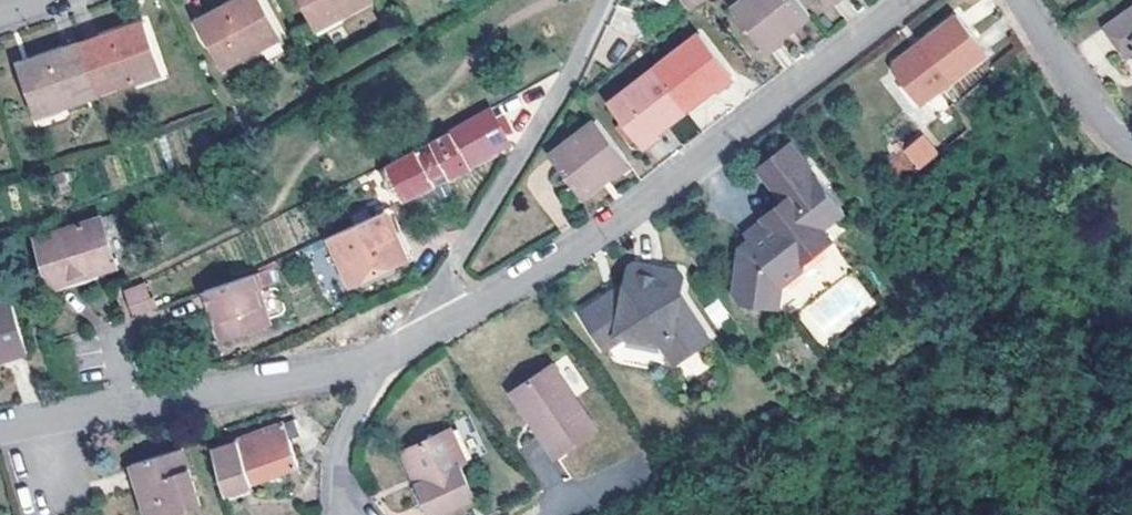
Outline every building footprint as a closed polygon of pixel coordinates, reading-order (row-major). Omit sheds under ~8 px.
[(235,13),(238,18),(263,4),(261,0),(260,0),(235,13)] [(319,38),(379,4),(376,0),(298,0),(319,38)] [(688,10),(702,0),(680,0),(688,10)] [(796,0),(747,0),(732,12),(764,52),(810,17),(796,0)] [(284,45),(263,4),(238,18),(235,13),(201,32),(224,78),(284,45)] [(1102,27),(1122,56),(1131,50),(1131,5),(1102,27)] [(985,56),(955,16),(919,43),(924,48),(911,58),(908,52),(893,63),(912,90),(918,86),(928,99),(985,56)] [(149,29),(122,38),(123,42),(150,33),(149,29)] [(164,79),(150,33),(123,42),(122,38),(84,50),(100,100),(164,79)] [(732,79),(699,37),(655,73),(688,113),(732,79)] [(919,43),(908,52),(911,58),(924,48),(919,43)] [(35,120),(100,100),(84,50),(47,62),(49,68),(21,76),(35,120)] [(47,62),(19,71),(21,76),(49,68),(47,62)] [(688,113),(655,73),(610,110),(623,126),(637,143),(642,149),(688,113)] [(923,103),(928,99),(918,86),(912,90),(923,103)] [(493,119),(489,112),(448,136),(389,165),(394,184),(396,188),(408,200),(470,171),(468,165),(506,143),(504,138),(509,135),(503,124),(498,116),(493,119)] [(631,148),(637,143),(623,126),(618,130),(631,148)] [(627,169),(594,128),(554,161),(585,201),(607,185),(627,169)] [(922,133),(902,150),(918,170),(939,153),(922,133)] [(847,212),(792,144),(760,170),(786,202),(765,219),(767,221),(772,227),(766,231),(754,241),(744,250),(739,294),(748,304),(784,308),(787,286),(807,269),(808,264),(820,254),(822,232),(827,229),(847,212)] [(333,235),(355,286),(411,261),(393,220),(388,209),(333,235)] [(419,258),(401,217),(393,220),(411,261),(419,258)] [(115,268),(99,221),(36,243),(53,290),(115,268)] [(772,227),(767,221),(749,236),(754,241),(766,231),(772,227)] [(837,241),(827,229),(822,232),(820,254),(837,241)] [(628,275),(628,290),(627,300),(616,307),(612,300),(586,317),(612,353),(629,341),(665,344),(680,365),(714,340),(693,310),(686,316),(680,307),(682,294),(683,280),(680,276),(634,271),(628,275)] [(217,308),(223,322),(218,326),(222,336),(228,339),(272,322),(258,284),(262,282),(258,272),(248,276),(205,292),(212,309),(217,308)] [(796,310),(818,344),(877,306),(854,272),(796,310)] [(150,304),(144,287),(123,295),(132,317),(156,308),(154,303),(150,304)] [(628,290),(612,300),(616,307),(627,300),(628,290)] [(693,310),(682,294),(680,307),(686,316),(693,310)] [(0,307),(0,361),(28,352),(13,303),(0,307)] [(212,309),(218,326),(223,322),(217,308),(212,309)] [(556,361),(520,387),(544,422),(539,426),(559,454),(599,425),(556,361)] [(514,391),(539,426),(544,422),(520,387),(514,391)] [(239,441),(215,450),(229,495),(255,486),(254,483),(297,467),(290,443),(300,439),(295,424),(239,443),(239,441)] [(420,483),(435,514),(439,514),(477,497),(463,465),(468,462),(452,427),(410,447),(426,480),(420,483)] [(426,480),(410,447),(404,450),(420,483),(426,480)] [(182,449),(133,465),(139,484),(150,514),(169,514),(201,505),(182,449)] [(420,483),(413,487),(426,514),(435,514),(420,483)]
